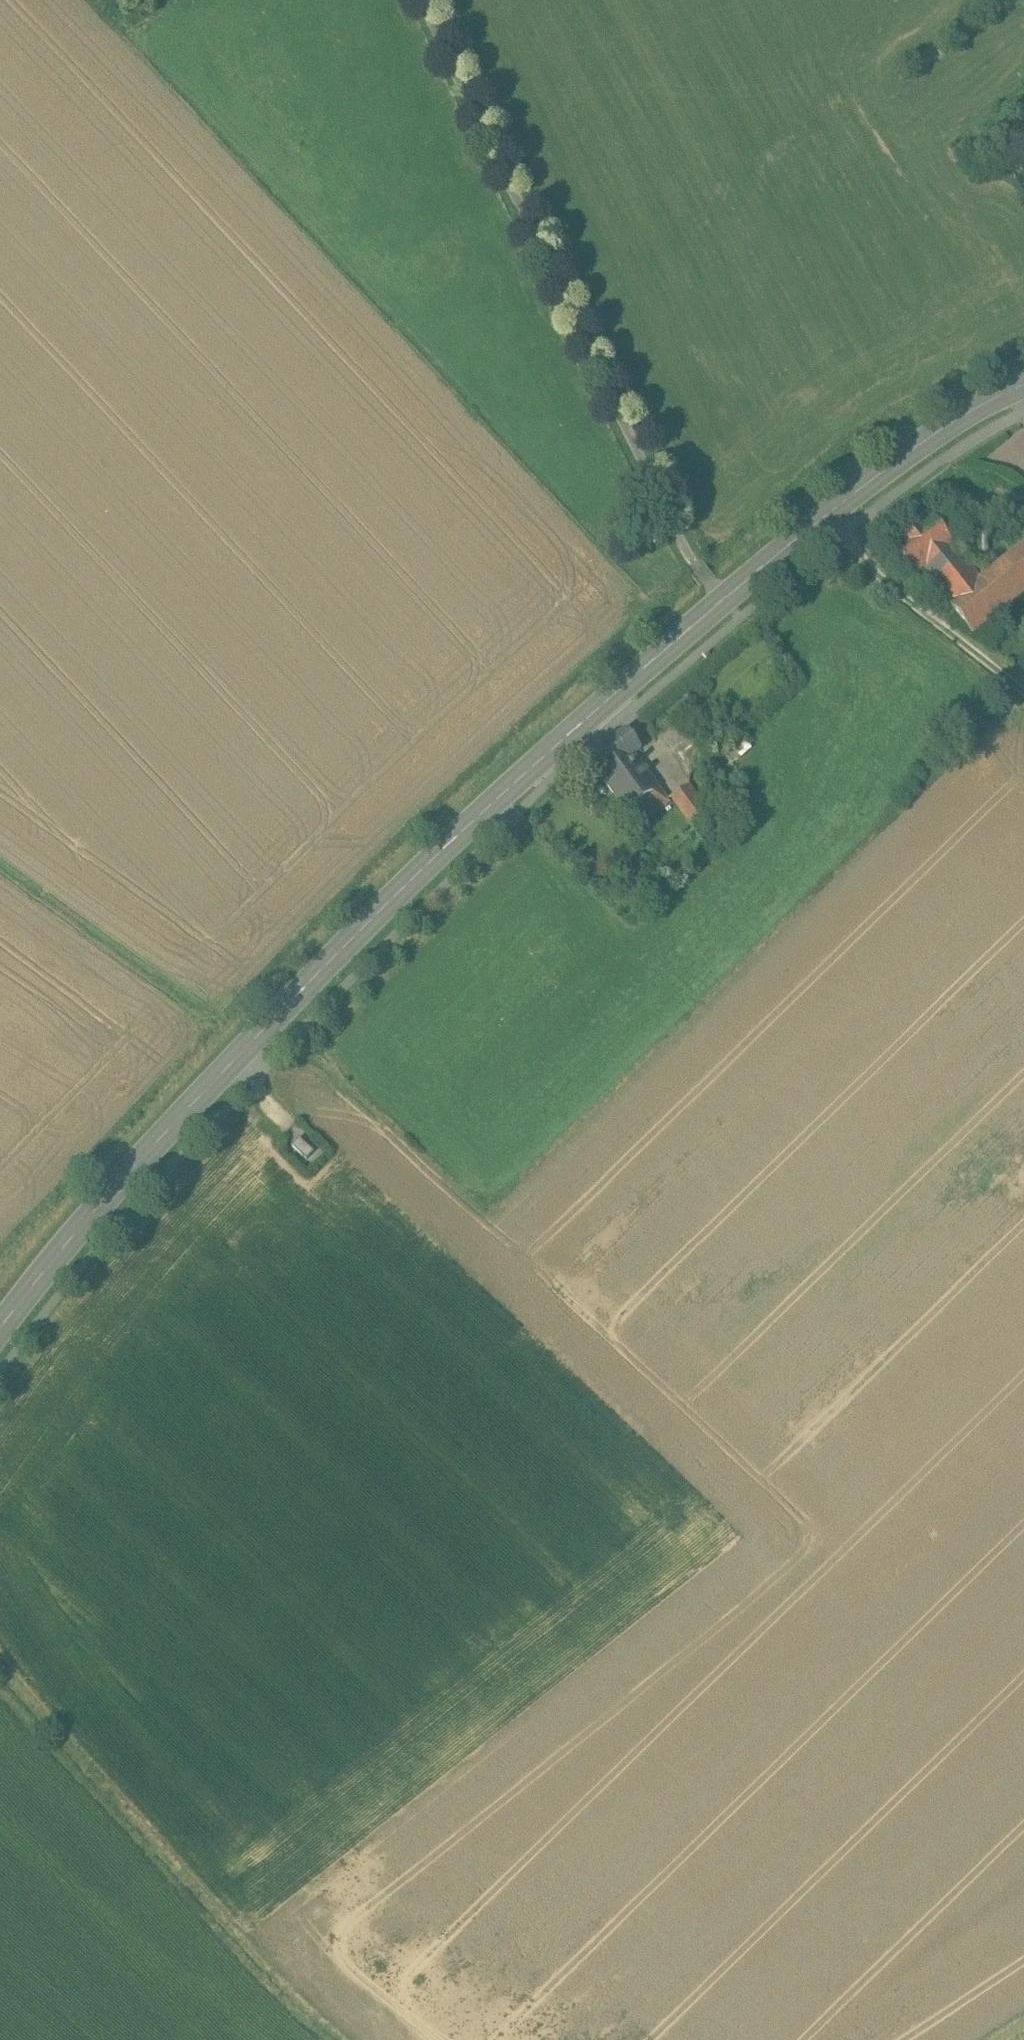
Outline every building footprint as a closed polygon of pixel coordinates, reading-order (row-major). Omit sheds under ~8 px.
[(930,518),(890,550),(915,580),(955,548),(930,518)] [(947,605),(972,636),(1023,594),(1023,544),(980,579),(949,604),(947,605)] [(980,579),(955,548),(915,580),(934,604),(943,596),(949,604),(980,579)] [(668,803),(633,753),(640,749),(627,731),(582,764),(594,781),(599,777),(634,827),(668,803)] [(740,734),(720,750),(730,763),(733,761),(750,747),(740,734)] [(699,753),(692,743),(677,755),(684,764),(699,753)] [(708,809),(689,783),(671,796),(689,822),(708,809)] [(313,1152),(298,1138),(291,1146),(306,1159),(313,1152)]
